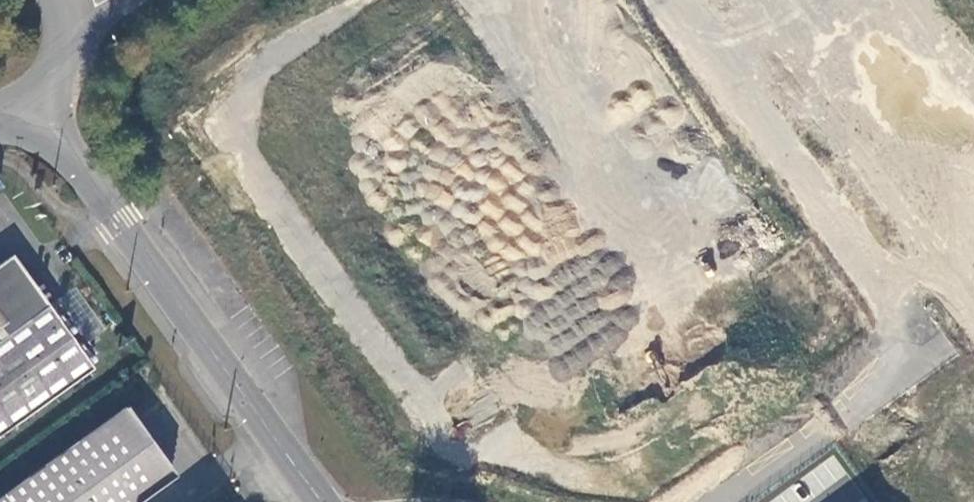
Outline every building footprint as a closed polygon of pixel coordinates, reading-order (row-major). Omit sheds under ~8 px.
[(6,261),(0,265),(0,435),(86,371),(6,261)] [(169,481),(119,412),(0,498),(0,501),(140,501),(169,481)]
